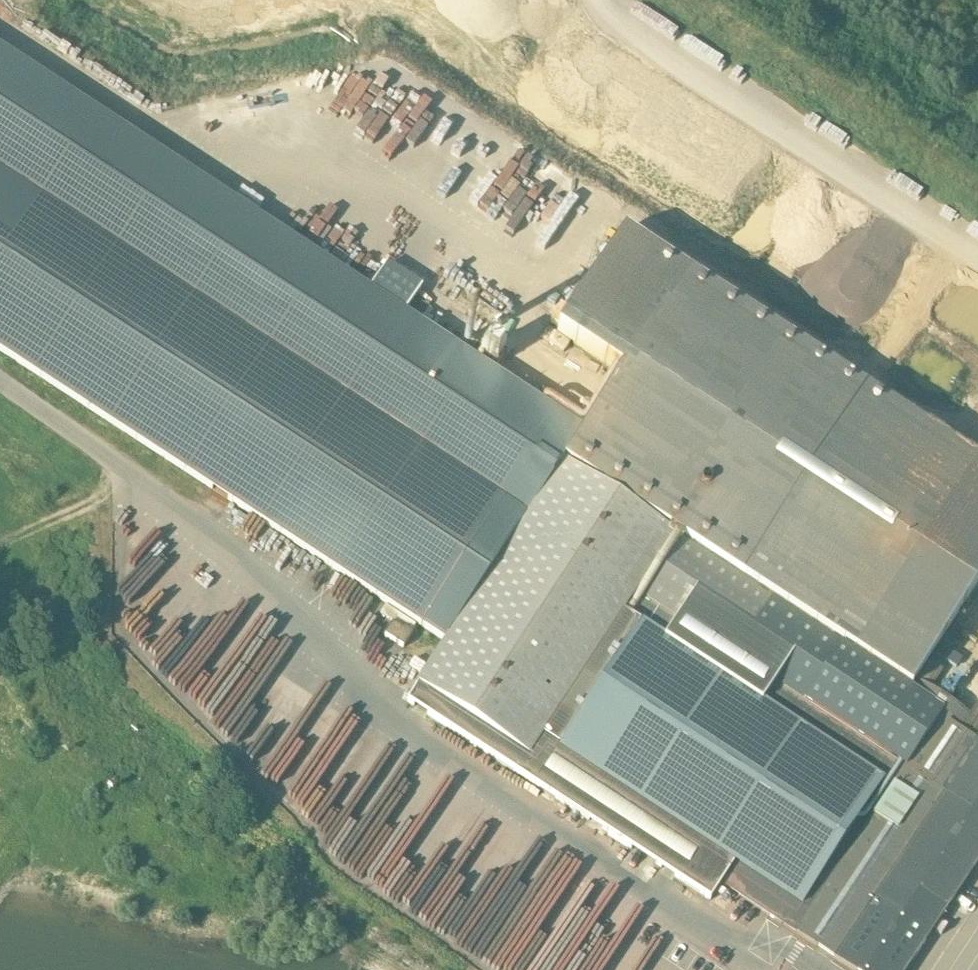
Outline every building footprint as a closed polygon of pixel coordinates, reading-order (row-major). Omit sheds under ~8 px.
[(688,270),(585,431),(0,47),(0,351),(445,643),(406,701),(710,901),(720,884),(794,933),(851,969),(908,969),(977,863),(977,461),(688,270)] [(399,129),(417,101),(381,77),(375,87),(365,81),(349,105),(372,120),(377,114),(399,129)] [(564,352),(571,342),(548,327),(542,337),(564,352)] [(404,630),(393,623),(385,635),(404,648),(413,634),(405,628),(404,630)]
